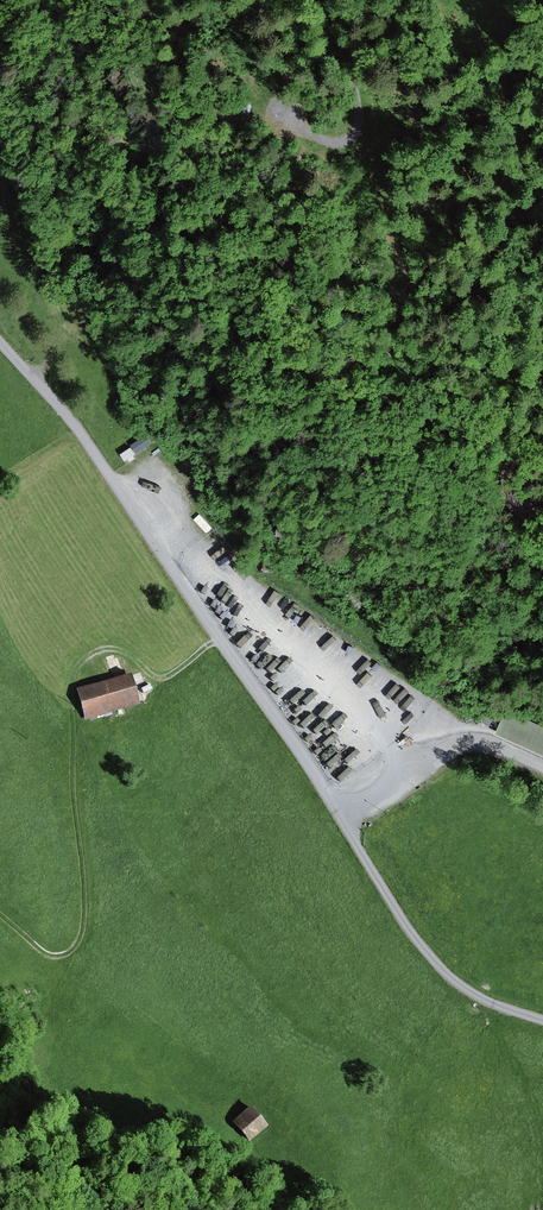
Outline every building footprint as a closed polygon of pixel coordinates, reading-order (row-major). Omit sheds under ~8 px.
[(237,111),(250,114),(253,102),(240,99),(237,111)] [(147,435),(132,444),(137,452),(152,442),(147,435)] [(134,674),(80,688),(87,718),(140,705),(142,705),(134,674)] [(251,1108),(233,1123),(249,1142),(267,1127),(251,1108)]
